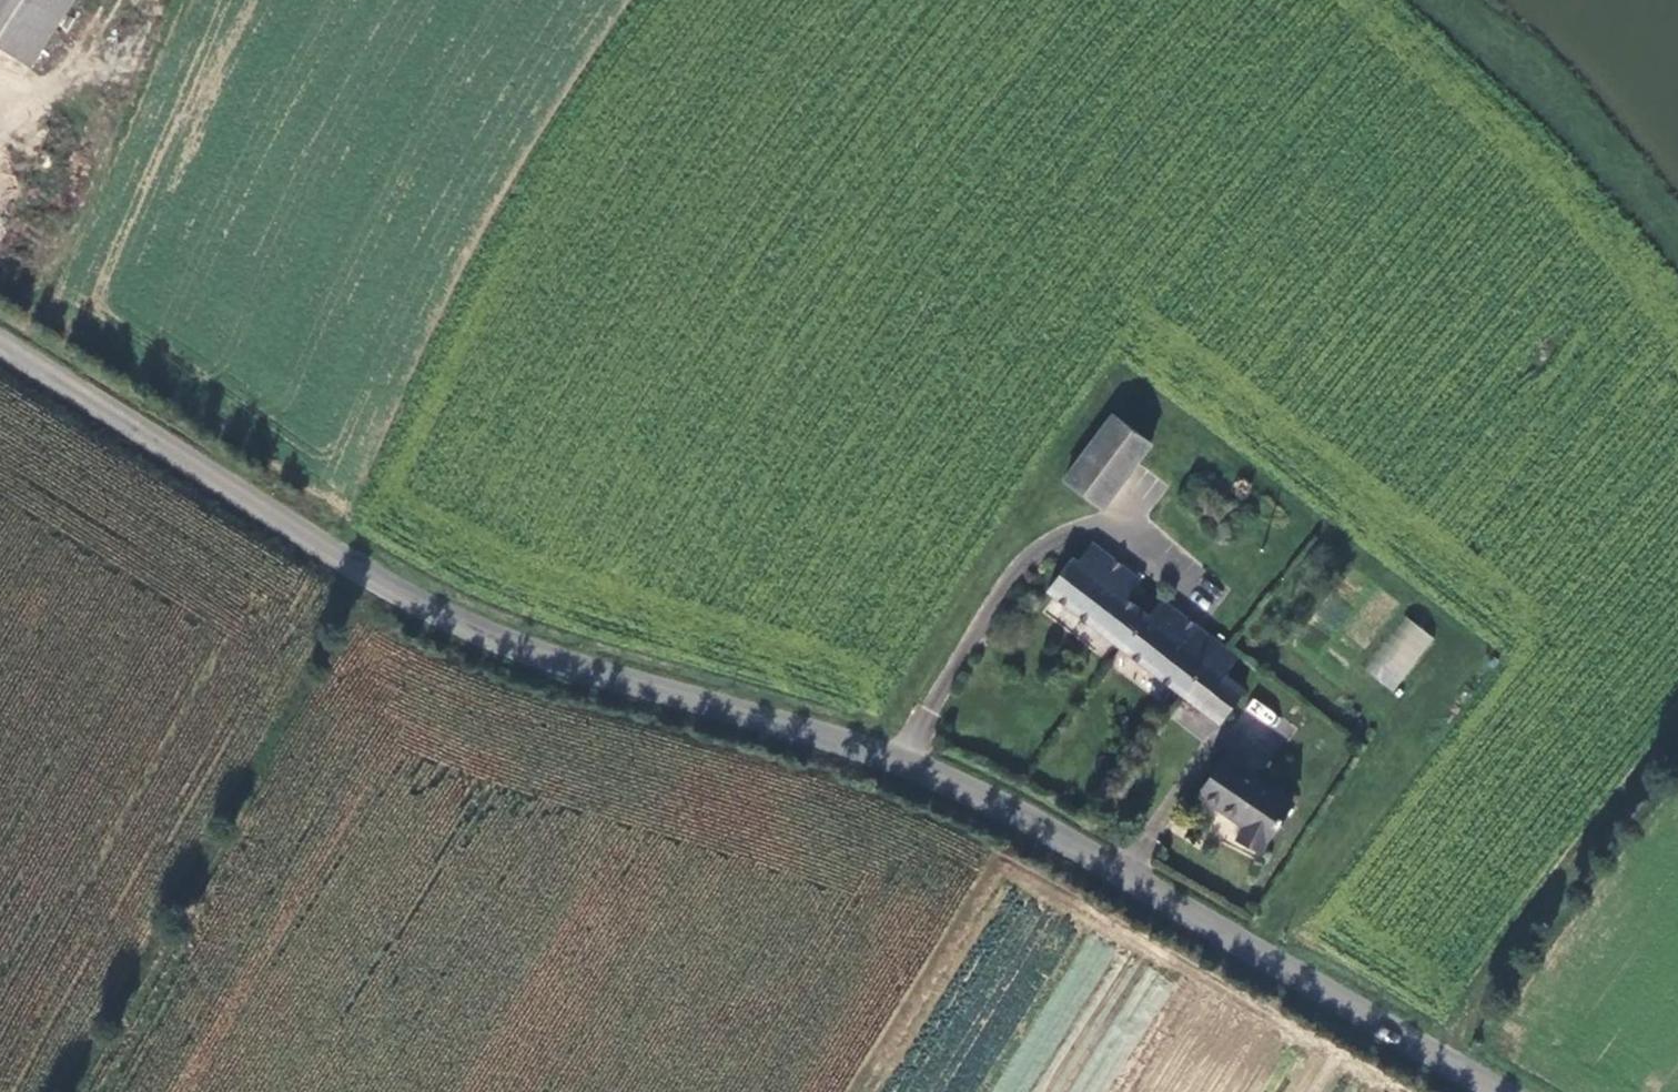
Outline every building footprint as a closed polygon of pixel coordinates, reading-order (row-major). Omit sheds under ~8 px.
[(36,70),(82,0),(0,0),(0,47),(36,70)] [(1119,415),(1060,495),(1098,524),(1158,443),(1119,415)] [(1080,558),(1056,590),(1166,675),(1197,630),(1165,605),(1156,616),(1134,599),(1148,580),(1099,543),(1085,562),(1080,558)] [(1361,665),(1389,691),(1435,642),(1407,616),(1361,665)] [(1228,722),(1252,693),(1228,677),(1239,660),(1197,630),(1166,675),(1228,722)] [(1232,760),(1200,799),(1243,829),(1239,838),(1259,852),(1294,808),(1232,760)]
